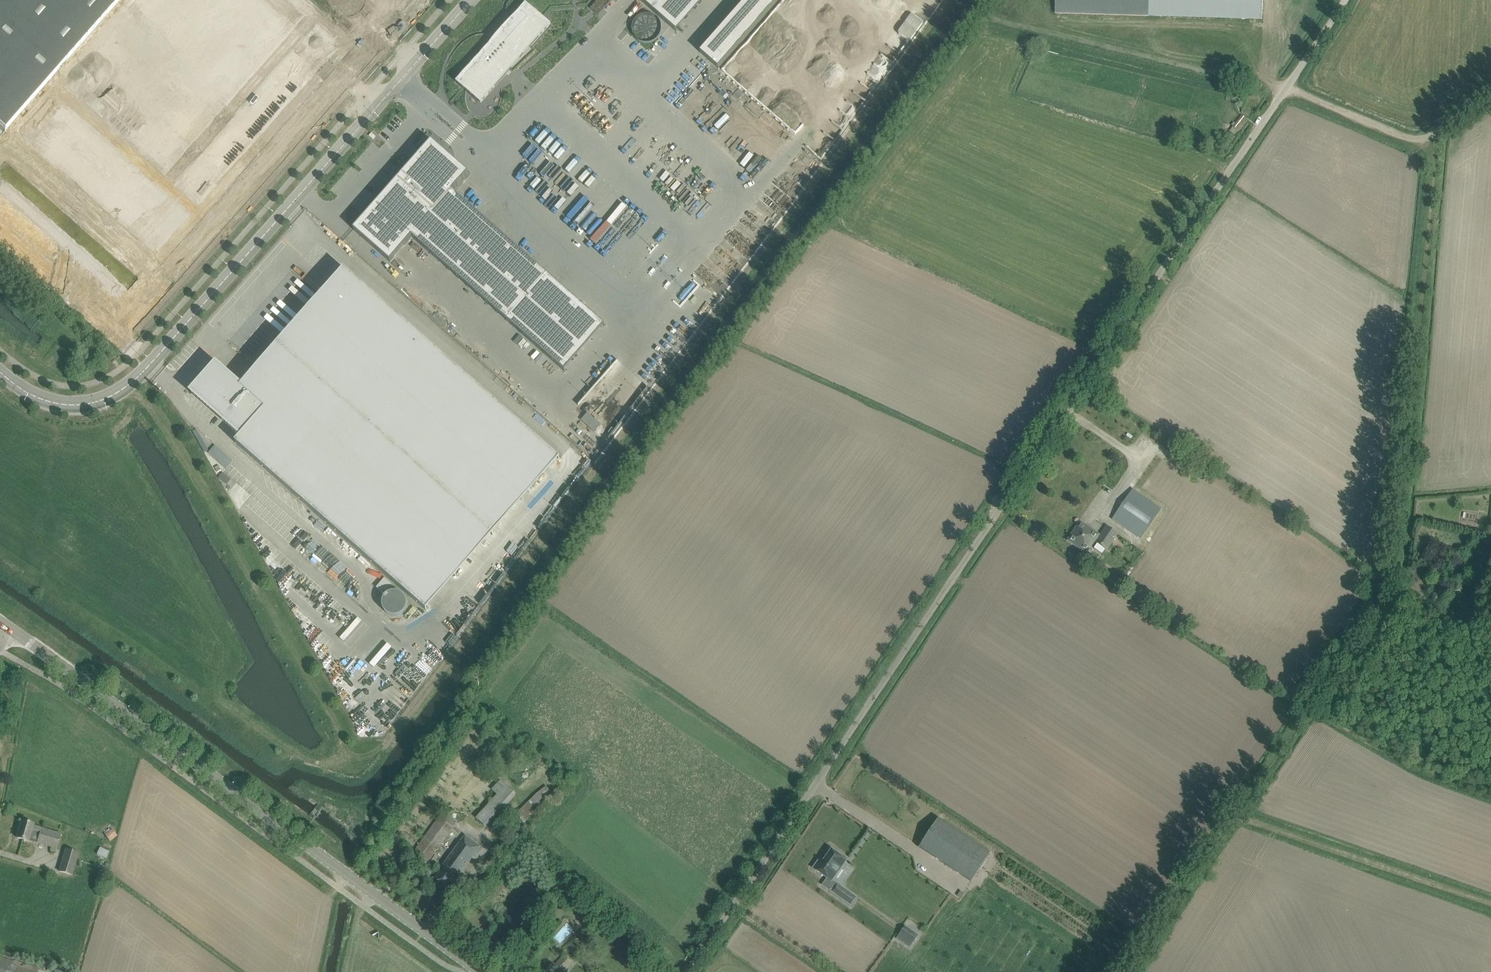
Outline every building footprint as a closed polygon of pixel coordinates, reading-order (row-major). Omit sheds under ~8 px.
[(5,131),(183,288),(379,67),(302,0),(0,0),(0,126),(5,131)] [(590,8),(598,15),(612,0),(597,0),(590,8)] [(654,12),(664,0),(640,0),(654,12)] [(700,53),(718,69),(779,0),(747,0),(700,53)] [(1055,13),(1149,16),(1149,12),(1251,15),(1251,0),(1055,0),(1055,13)] [(526,3),(456,82),(481,104),(511,71),(513,72),(535,52),(530,48),(551,25),(526,3)] [(632,26),(632,30),(633,33),(634,36),(637,39),(639,41),(642,42),(646,43),(649,43),(652,42),(655,40),(658,38),(660,35),(661,32),(661,28),(661,25),(660,22),(658,19),(656,17),(653,15),(649,14),(646,14),(643,14),(639,15),(637,18),(634,20),(633,23),(632,26)] [(527,150),(518,157),(526,167),(535,158),(533,156),(549,141),(540,132),(529,143),(525,138),(520,143),(527,150)] [(432,141),(354,230),(391,262),(412,237),(413,238),(565,371),(545,353),(585,309),(604,326),(605,326),(453,192),(469,174),(432,141)] [(241,437),(236,443),(377,567),(511,415),(345,269),(242,386),(217,364),(192,393),(241,437)] [(588,413),(581,420),(591,428),(597,421),(588,413)] [(215,444),(208,451),(226,468),(233,460),(215,444)] [(1142,487),(1198,527),(1206,533),(1226,504),(1156,455),(1136,485),(1137,485),(1133,490),(1113,519),(1179,564),(1178,565),(1180,567),(1181,566),(1192,574),(1212,545),(1196,533),(1138,492),(1142,487)] [(1079,527),(1070,540),(1078,546),(1086,551),(1093,540),(1097,542),(1096,542),(1097,543),(1094,548),(1102,554),(1106,549),(1107,550),(1117,534),(1115,533),(1107,527),(1099,538),(1096,535),(1084,527),(1082,530),(1079,527)] [(392,583),(424,609),(460,565),(460,564),(461,558),(465,557),(466,552),(461,549),(461,545),(466,544),(461,543),(458,543),(457,550),(450,552),(449,553),(441,555),(442,558),(435,560),(432,552),(433,551),(427,558),(422,557),(421,553),(417,558),(409,557),(407,567),(405,569),(403,580),(402,580),(392,583)] [(385,595),(393,585),(385,578),(376,588),(385,595)] [(395,616),(397,616),(399,616),(401,615),(403,613),(404,612),(406,610),(406,608),(407,606),(407,604),(407,602),(406,600),(406,598),(404,596),(403,595),(401,593),(399,592),(397,592),(395,592),(393,592),(391,592),(389,593),(387,595),(385,596),(384,598),(383,600),(383,602),(383,604),(383,606),(383,608),(384,610),(385,612),(387,613),(389,615),(391,616),(393,616),(395,616)] [(360,660),(370,669),(389,649),(379,640),(360,660)] [(477,817),(476,819),(483,825),(504,803),(507,799),(514,792),(502,780),(492,791),(498,795),(493,801),(483,812),(477,817)] [(525,823),(554,795),(545,785),(515,813),(525,823)] [(416,850),(410,858),(424,868),(455,827),(440,816),(416,850)] [(990,853),(938,819),(920,847),(971,882),(990,853)] [(22,821),(17,838),(28,841),(29,840),(56,848),(60,834),(33,826),(33,825),(22,821)] [(113,829),(105,834),(109,841),(117,835),(113,829)] [(459,877),(465,869),(480,846),(465,835),(443,865),(444,866),(435,878),(449,888),(458,876),(459,877)] [(97,854),(97,855),(106,859),(109,851),(100,847),(97,854)] [(72,875),(78,853),(66,849),(59,871),(72,875)] [(819,859),(813,868),(832,881),(833,880),(838,884),(842,887),(844,883),(839,880),(846,871),(845,870),(849,865),(845,863),(847,860),(832,850),(826,858),(823,862),(819,859)] [(837,884),(832,891),(851,905),(856,897),(838,884),(837,884)] [(917,936),(907,928),(899,938),(898,937),(897,938),(910,947),(917,936)] [(572,964),(562,955),(555,964),(564,971),(565,971),(572,964)]
